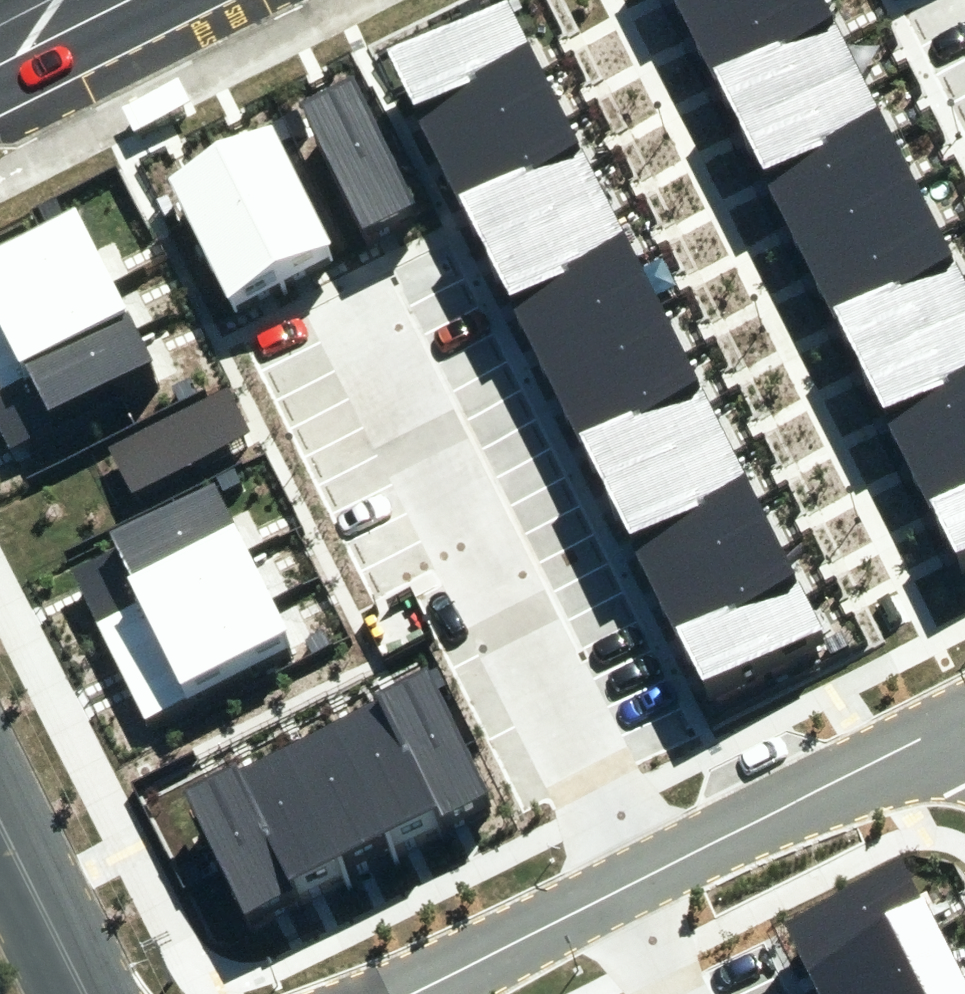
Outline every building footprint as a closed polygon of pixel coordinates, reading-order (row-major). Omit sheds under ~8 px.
[(701,46),(794,0),(679,0),(701,46)] [(701,46),(726,94),(838,39),(819,0),(794,0),(701,46)] [(392,59),(419,113),(532,57),(505,3),(392,59)] [(838,39),(726,94),(751,145),(864,90),(838,39)] [(532,57),(419,113),(444,164),(557,108),(532,57)] [(414,201),(351,76),(299,102),(362,227),(414,201)] [(864,90),(751,145),(775,192),(887,137),(864,90)] [(557,108),(444,164),(468,212),(581,157),(557,108)] [(335,253),(270,124),(217,151),(281,280),(335,253)] [(887,137),(775,192),(801,246),(914,190),(887,137)] [(225,308),(281,280),(217,151),(161,179),(225,308)] [(581,157),(468,212),(494,263),(607,208),(581,157)] [(914,190),(801,246),(825,294),(939,238),(914,190)] [(607,208),(494,263),(519,313),(631,257),(607,208)] [(0,252),(0,376),(129,311),(78,212),(0,252)] [(939,238),(825,294),(848,340),(962,284),(939,238)] [(631,258),(519,313),(544,364),(657,308),(631,258)] [(848,340),(873,390),(964,345),(964,290),(962,284),(848,340)] [(657,308),(544,364),(568,412),(682,356),(657,308)] [(129,311),(0,376),(0,432),(3,439),(155,362),(129,311)] [(873,390),(896,437),(964,403),(964,345),(873,390)] [(682,356),(568,412),(591,458),(705,402),(682,356)] [(226,387),(106,444),(129,492),(250,435),(226,387)] [(705,402),(591,458),(616,508),(731,451),(705,402)] [(896,437),(920,485),(964,463),(964,403),(896,437)] [(731,451),(616,508),(639,555),(755,497),(731,451)] [(920,485),(942,527),(964,515),(964,463),(920,485)] [(217,495),(71,569),(99,623),(244,549),(217,495)] [(755,497),(639,555),(663,603),(779,545),(755,497)] [(942,527),(962,568),(964,566),(964,515),(942,527)] [(779,545),(663,603),(684,645),(800,587),(779,545)] [(244,549),(99,623),(125,673),(270,598),(244,549)] [(821,628),(800,587),(684,645),(705,686),(821,628)] [(295,646),(270,598),(125,673),(149,720),(295,646)] [(385,704),(446,826),(493,802),(432,680),(385,704)] [(385,704),(335,729),(396,850),(446,826),(385,704)] [(335,729),(287,752),(348,874),(396,850),(335,729)] [(239,776),(300,898),(348,874),(287,752),(239,776)] [(250,922),(300,898),(239,776),(189,801),(250,922)] [(777,927),(798,969),(922,907),(901,864),(777,927)] [(811,993),(864,993),(946,953),(922,907),(798,969),(811,993)] [(946,953),(864,993),(964,993),(964,991),(946,953)]
